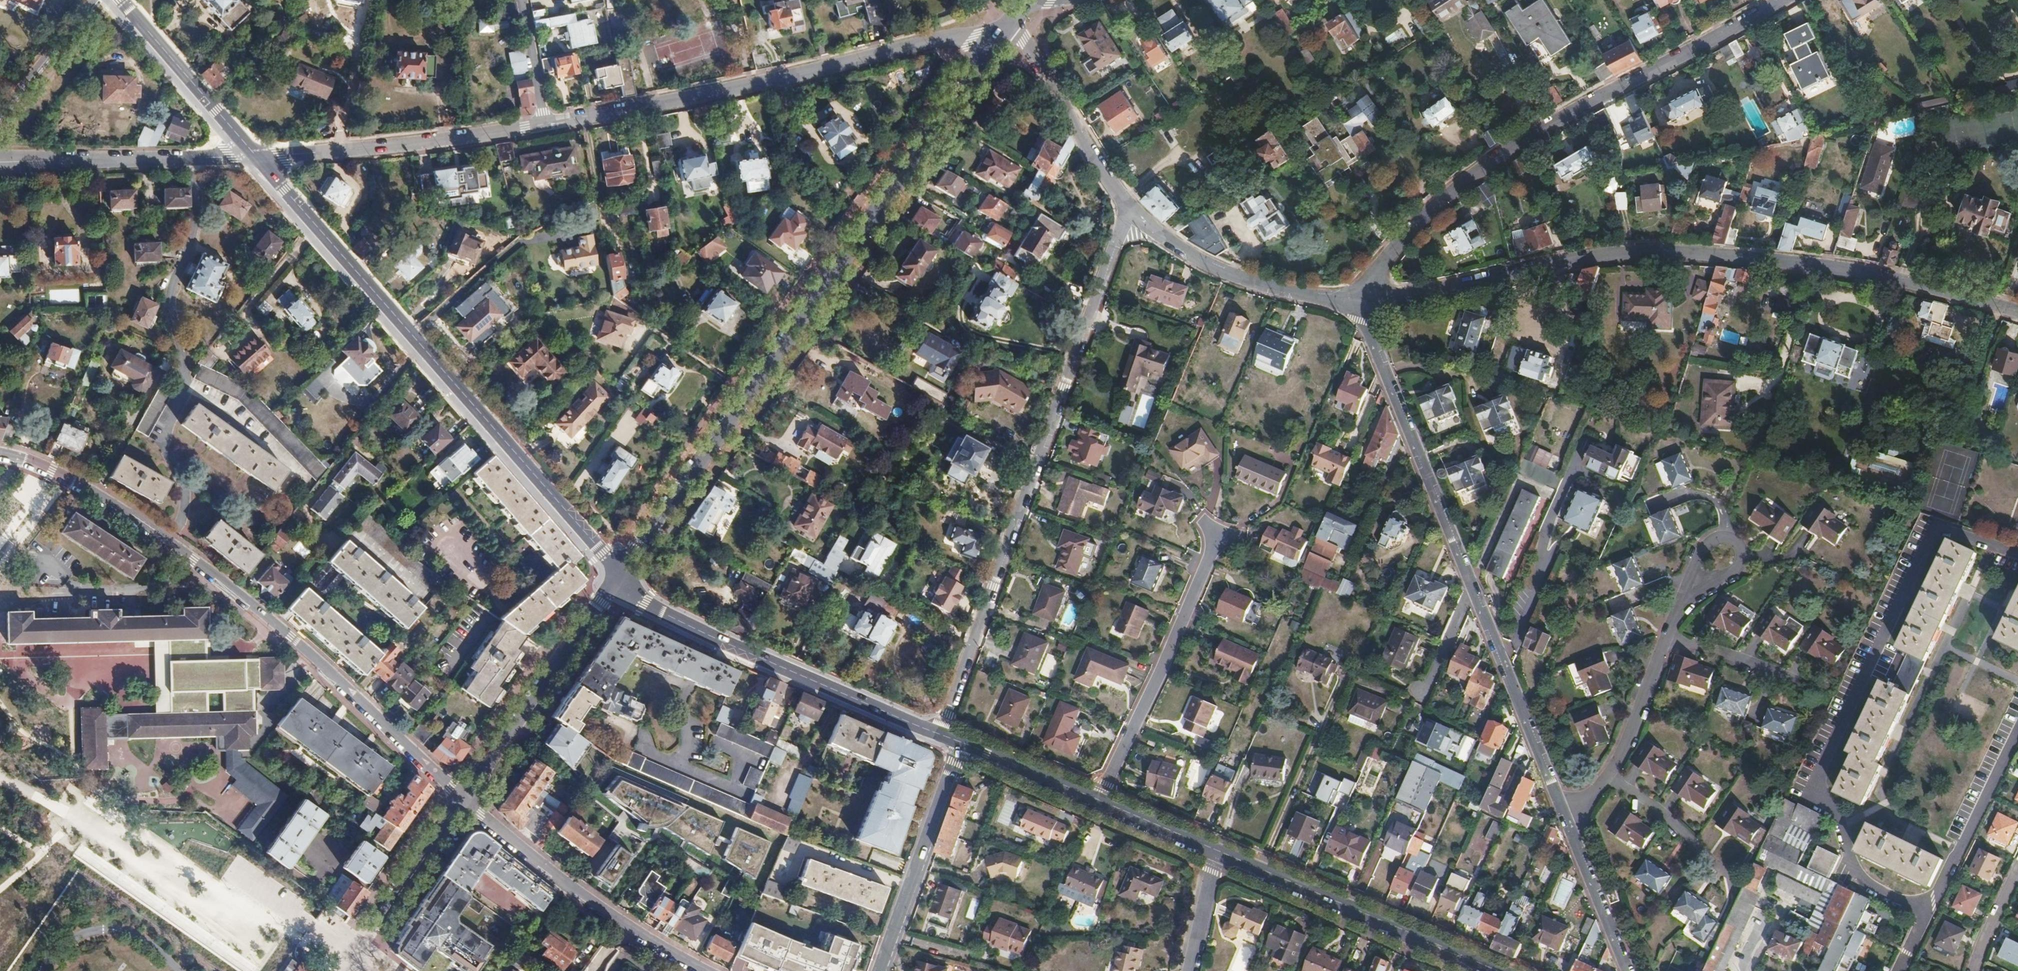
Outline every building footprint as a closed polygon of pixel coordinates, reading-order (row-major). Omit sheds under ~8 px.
[(35,8),(39,0),(17,0),(35,8)] [(236,0),(202,0),(218,18),(219,23),(224,28),(228,28),(229,30),(248,12),(236,0)] [(802,30),(796,0),(770,0),(771,4),(761,6),(763,14),(766,14),(769,27),(779,25),(781,34),(802,30)] [(882,20),(876,0),(841,0),(834,2),(838,20),(855,15),(854,10),(863,7),(867,24),(882,20)] [(1254,0),(1212,0),(1216,6),(1225,21),(1227,20),(1229,23),(1249,11),(1246,8),(1248,7),(1247,5),(1254,0)] [(1483,16),(1473,0),(1434,0),(1433,1),(1443,17),(1466,2),(1468,0),(1471,4),(1469,6),(1467,19),(1473,30),(1472,35),(1476,40),(1481,41),(1494,33),(1483,16)] [(1572,43),(1545,0),(1543,0),(1525,11),(1520,4),(1507,12),(1529,46),(1541,38),(1553,57),(1572,43)] [(1810,0),(1806,0),(1803,2),(1801,3),(1806,11),(1814,7),(1810,0)] [(1864,15),(1881,3),(1879,0),(1844,0),(1840,2),(1853,21),(1864,15)] [(516,10),(514,1),(499,4),(502,17),(517,17),(516,10)] [(557,13),(556,3),(544,5),(546,15),(557,13)] [(1297,32),(1280,6),(1273,11),(1283,26),(1289,37),(1297,32)] [(607,40),(604,21),(598,22),(597,17),(586,19),(585,10),(579,11),(557,13),(546,15),(547,26),(560,23),(561,25),(577,22),(582,45),(607,40)] [(1644,42),(1664,31),(1656,16),(1654,11),(1641,17),(1640,15),(1631,19),(1644,42)] [(1346,16),(1353,27),(1360,37),(1365,34),(1351,13),(1346,16)] [(1425,20),(1420,13),(1413,17),(1424,34),(1431,30),(1425,20)] [(1346,16),(1345,14),(1329,25),(1336,35),(1342,32),(1351,45),(1361,39),(1353,27),(1346,16)] [(492,33),(492,18),(477,19),(477,33),(492,33)] [(1184,26),(1181,22),(1177,21),(1170,26),(1169,31),(1172,34),(1184,26)] [(1611,38),(1601,21),(1593,26),(1603,42),(1611,38)] [(1100,23),(1080,36),(1094,57),(1084,63),(1092,74),(1102,68),(1122,55),(1100,23)] [(1212,34),(1205,23),(1199,27),(1206,38),(1212,34)] [(1804,90),(1831,76),(1819,52),(1814,54),(1808,43),(1816,39),(1808,23),(1785,35),(1793,50),(1795,49),(1801,61),(1791,65),(1804,90)] [(1197,38),(1187,24),(1185,25),(1184,26),(1172,34),(1168,36),(1178,50),(1197,38)] [(1487,38),(1499,60),(1508,56),(1495,33),(1487,38)] [(1169,57),(1154,34),(1142,41),(1148,50),(1145,52),(1154,67),(1169,57)] [(827,55),(823,37),(815,38),(819,56),(827,55)] [(1639,63),(1643,60),(1630,39),(1624,43),(1625,46),(1605,57),(1608,61),(1617,74),(1639,63)] [(1743,55),(1736,41),(1731,44),(1729,45),(1735,58),(1740,67),(1747,64),(1742,56),(1743,55)] [(1735,58),(1729,45),(1720,50),(1727,62),(1735,58)] [(1315,60),(1308,48),(1300,53),(1304,60),(1308,65),(1315,60)] [(526,64),(523,50),(509,53),(515,85),(514,86),(516,95),(517,96),(519,107),(518,107),(519,115),(523,114),(527,113),(530,112),(532,109),(534,106),(533,103),(530,88),(529,79),(526,80),(525,69),(527,68),(526,64)] [(432,77),(432,62),(420,62),(421,54),(393,53),(393,67),(385,67),(385,77),(392,77),(393,78),(420,79),(421,77),(432,77)] [(573,55),(553,59),(556,73),(563,71),(564,76),(576,73),(573,55)] [(634,95),(626,56),(614,58),(615,65),(620,85),(622,97),(625,97),(634,95)] [(328,91),(332,70),(295,61),(290,82),(328,91)] [(1617,74),(1608,61),(1595,70),(1603,82),(1613,77),(1617,74)] [(1236,73),(1230,62),(1221,68),(1228,78),(1236,73)] [(620,85),(615,65),(594,69),(598,87),(603,86),(603,88),(620,85)] [(222,80),(211,66),(201,75),(208,83),(213,88),(222,80)] [(925,88),(933,77),(928,74),(920,85),(925,88)] [(132,85),(132,77),(103,77),(102,100),(131,100),(131,96),(137,96),(137,85),(132,85)] [(363,93),(366,79),(359,77),(356,92),(363,93)] [(2004,82),(2006,92),(2017,89),(2017,78),(2004,82)] [(1721,102),(1714,89),(1704,94),(1700,85),(1671,100),(1676,108),(1668,112),(1675,125),(1683,121),(1684,122),(1694,118),(1693,116),(1702,111),(1703,113),(1712,109),(1711,107),(1721,102)] [(1563,101),(1554,86),(1546,91),(1555,106),(1563,101)] [(1354,118),(1345,124),(1350,130),(1353,135),(1363,150),(1367,158),(1377,151),(1365,133),(1363,132),(1360,127),(1363,123),(1376,114),(1380,121),(1392,114),(1377,90),(1365,98),(1367,100),(1350,112),(1354,118)] [(2013,101),(2011,92),(1998,95),(1995,105),(2013,101)] [(1118,131),(1139,116),(1123,93),(1102,107),(1118,131)] [(1650,127),(1634,93),(1628,97),(1625,99),(1633,117),(1635,121),(1622,127),(1632,146),(1654,135),(1650,127)] [(1443,121),(1460,110),(1449,96),(1425,113),(1428,117),(1425,119),(1425,121),(1425,122),(1426,124),(1427,125),(1429,125),(1430,125),(1432,124),(1435,127),(1439,125),(1440,127),(1445,124),(1443,121)] [(1946,96),(1922,102),(1923,108),(1948,102),(1946,96)] [(1264,115),(1259,107),(1253,111),(1258,119),(1264,115)] [(1804,138),(1798,126),(1806,122),(1808,121),(1801,108),(1794,113),(1793,112),(1777,120),(1777,121),(1772,124),(1772,125),(1781,143),(1786,142),(1804,138)] [(1612,129),(1603,110),(1594,115),(1601,130),(1603,128),(1607,135),(1614,131),(1613,130),(1612,129)] [(180,141),(187,124),(162,113),(155,125),(165,129),(170,131),(168,136),(180,141)] [(851,138),(836,116),(816,128),(832,151),(851,138)] [(1367,158),(1363,150),(1353,135),(1341,143),(1337,137),(1333,140),(1331,136),(1329,137),(1319,121),(1305,130),(1316,148),(1312,150),(1317,158),(1309,163),(1319,178),(1321,176),(1327,186),(1358,166),(1362,170),(1371,164),(1367,158)] [(152,132),(153,131),(143,126),(136,140),(136,146),(140,145),(145,146),(152,132)] [(1502,140),(1493,127),(1484,133),(1493,146),(1502,140)] [(153,145),(159,135),(152,132),(145,146),(153,145)] [(1292,158),(1280,140),(1275,132),(1260,141),(1266,150),(1262,152),(1268,161),(1272,158),(1278,168),(1280,166),(1292,158)] [(1823,149),(1826,133),(1815,135),(1806,166),(1813,168),(1819,147),(1823,149)] [(1065,153),(1071,144),(1066,135),(1058,149),(1045,172),(1036,186),(1048,195),(1052,188),(1048,184),(1051,177),(1054,174),(1059,176),(1065,166),(1064,162),(1062,161),(1066,154),(1065,153)] [(1045,172),(1058,149),(1044,140),(1038,151),(1032,147),(1025,157),(1032,161),(1030,164),(1039,169),(1045,172)] [(513,157),(510,142),(495,145),(499,160),(513,157)] [(1863,187),(1881,193),(1894,150),(1877,144),(1863,187)] [(576,171),(572,147),(520,155),(522,169),(531,167),(533,178),(576,171)] [(1212,164),(1225,155),(1220,147),(1207,156),(1212,164)] [(1595,161),(1588,147),(1555,165),(1565,182),(1587,170),(1585,166),(1595,161)] [(607,184),(633,179),(629,156),(622,157),(621,150),(607,153),(609,160),(602,161),(607,184)] [(1006,188),(1018,171),(988,152),(974,174),(958,165),(952,175),(965,183),(972,187),(979,177),(985,180),(987,176),(1006,188)] [(682,181),(715,174),(713,162),(705,164),(703,154),(678,159),(682,181)] [(1678,165),(1676,160),(1671,154),(1665,157),(1669,167),(1677,166),(1678,165)] [(767,177),(765,157),(734,161),(737,181),(767,177)] [(1527,171),(1520,159),(1513,163),(1520,175),(1527,171)] [(661,173),(659,160),(652,161),(654,174),(661,173)] [(1689,179),(1694,162),(1678,165),(1677,166),(1689,179)] [(437,174),(422,176),(424,187),(438,185),(439,190),(467,187),(467,190),(490,188),(488,173),(479,174),(478,166),(465,167),(465,170),(459,172),(458,167),(436,170),(437,174)] [(1036,186),(1045,172),(1039,169),(1025,192),(1024,192),(1020,197),(1028,202),(1035,189),(1036,186)] [(965,183),(952,175),(945,171),(935,186),(955,197),(965,183)] [(1723,193),(1727,181),(1708,175),(1702,195),(1721,201),(1728,203),(1724,219),(1720,218),(1714,243),(1726,243),(1731,227),(1737,207),(1739,202),(1741,194),(1732,191),(1731,196),(1723,193)] [(349,187),(333,177),(332,179),(329,177),(326,177),(318,189),(318,192),(322,194),(322,196),(337,205),(338,204),(343,207),(353,192),(348,189),(349,187)] [(1619,186),(1620,183),(1617,177),(1609,181),(1612,186),(1605,190),(1616,193),(1618,190),(1619,186)] [(1495,195),(1488,181),(1487,181),(1478,188),(1486,201),(1495,196),(1495,195)] [(1748,210),(1751,199),(1748,198),(1752,184),(1745,182),(1741,194),(1739,202),(1737,207),(1748,210)] [(1628,208),(1628,195),(1630,185),(1620,183),(1619,186),(1618,190),(1616,193),(1617,194),(1618,201),(1619,209),(1628,208)] [(1183,211),(1160,185),(1142,200),(1148,206),(1158,216),(1164,220),(1166,222),(1174,214),(1176,217),(1183,211)] [(1663,210),(1661,185),(1643,186),(1644,196),(1638,196),(1639,212),(1663,210)] [(187,189),(163,190),(164,207),(188,206),(187,189)] [(134,208),(133,191),(109,192),(109,209),(134,208)] [(248,205),(228,191),(218,205),(239,219),(248,205)] [(983,200),(987,195),(980,191),(976,196),(983,200)] [(1404,191),(1394,198),(1397,204),(1409,197),(1404,191)] [(1778,206),(1779,200),(1758,194),(1753,211),(1759,213),(1758,216),(1758,218),(1759,220),(1762,221),(1764,221),(1765,221),(1766,219),(1767,217),(1767,216),(1768,215),(1774,217),(1775,215),(1779,216),(1781,207),(1778,206)] [(997,221),(1006,206),(987,195),(977,209),(997,221)] [(1290,225),(1272,199),(1269,201),(1264,195),(1258,198),(1256,195),(1243,203),(1252,217),(1251,219),(1250,221),(1250,224),(1251,226),(1253,227),(1257,228),(1259,227),(1268,240),(1290,225)] [(2012,214),(1999,209),(2001,203),(1988,198),(1986,202),(1969,197),(1967,204),(1964,205),(1961,211),(1964,213),(1961,220),(1978,226),(1977,230),(1990,235),(1993,228),(2006,232),(2012,214)] [(444,206),(456,206),(456,198),(444,198),(444,206)] [(635,211),(632,199),(615,203),(617,214),(635,211)] [(1847,215),(1850,206),(1850,205),(1845,203),(1842,213),(1847,215)] [(739,221),(732,206),(728,208),(725,208),(729,215),(722,218),(728,229),(739,221)] [(929,233),(939,218),(936,217),(938,214),(929,209),(929,208),(925,206),(923,209),(920,207),(909,222),(929,233)] [(1851,238),(1860,209),(1850,206),(1847,215),(1846,217),(1841,234),(1851,238)] [(657,236),(667,234),(662,208),(646,211),(649,229),(656,228),(657,236)] [(1021,214),(1010,208),(1008,212),(1018,219),(1021,214)] [(784,219),(769,240),(779,247),(782,242),(793,250),(805,234),(801,232),(808,223),(806,221),(809,218),(798,211),(789,223),(784,219)] [(1062,228),(1037,214),(1012,255),(1030,266),(1049,236),(1055,240),(1062,228)] [(1222,236),(1213,223),(1211,223),(1204,214),(1201,216),(1189,224),(1197,235),(1190,240),(1194,242),(1201,246),(1215,253),(1219,255),(1229,248),(1222,238),(1222,236)] [(1798,236),(1804,233),(1824,240),(1829,224),(1803,216),(1800,225),(1788,222),(1780,249),(1783,249),(1794,251),(1798,236)] [(1478,227),(1473,217),(1452,228),(1454,231),(1453,232),(1457,239),(1454,242),(1457,247),(1461,247),(1465,254),(1480,246),(1471,231),(1478,227)] [(1178,231),(1189,224),(1186,219),(1173,228),(1177,231),(1178,231)] [(1001,249),(1010,233),(992,223),(989,223),(987,226),(991,229),(988,235),(985,233),(983,233),(981,236),(983,240),(1001,250),(1001,249)] [(378,245),(361,226),(356,230),(362,237),(371,247),(373,250),(374,249),(378,245)] [(1552,245),(1548,226),(1526,232),(1525,230),(1513,233),(1518,255),(1530,252),(1531,251),(1552,245)] [(1738,236),(1738,234),(1739,229),(1731,227),(1726,243),(1733,244),(1736,244),(1738,236)] [(265,260),(281,241),(267,230),(251,250),(265,260)] [(972,257),(982,243),(973,238),(975,236),(972,234),(971,237),(961,231),(951,246),(972,257)] [(473,261),(481,242),(456,232),(447,253),(458,257),(459,255),(473,261)] [(1854,251),(1858,240),(1851,238),(1841,234),(1838,246),(1854,251)] [(583,247),(562,251),(566,268),(599,262),(594,235),(581,237),(583,247)] [(75,263),(74,237),(52,238),(52,264),(75,263)] [(371,247),(362,237),(351,248),(352,249),(359,257),(371,247)] [(705,261),(723,246),(716,237),(708,243),(689,257),(698,263),(700,264),(703,261),(705,261)] [(916,277),(934,252),(918,240),(900,266),(901,266),(895,275),(908,285),(915,276),(916,277)] [(376,259),(388,248),(382,242),(374,249),(373,250),(370,253),(376,259)] [(1895,267),(1901,248),(1897,247),(1898,244),(1897,243),(1896,242),(1895,242),(1893,242),(1892,245),(1888,244),(1882,264),(1887,265),(1895,267)] [(158,261),(157,243),(132,244),(133,262),(158,261)] [(681,268),(689,257),(684,253),(676,248),(662,259),(659,261),(663,265),(669,260),(681,268)] [(408,279),(421,267),(407,252),(394,263),(408,279)] [(18,253),(0,254),(0,275),(8,275),(8,271),(19,270),(18,253)] [(227,264),(201,253),(185,288),(215,301),(224,282),(219,280),(227,264)] [(626,284),(621,277),(621,274),(626,274),(625,268),(620,269),(617,254),(606,256),(608,271),(610,278),(613,294),(623,286),(626,284)] [(773,284),(781,273),(753,254),(745,264),(748,266),(741,276),(763,292),(770,282),(773,284)] [(655,263),(650,257),(644,261),(649,268),(655,263)] [(1018,272),(995,260),(990,268),(997,272),(1003,275),(1013,280),(1018,272)] [(1594,291),(1601,268),(1588,270),(1586,271),(1581,286),(1594,291)] [(1719,305),(1726,280),(1737,284),(1738,280),(1751,284),(1753,278),(1759,279),(1761,272),(1752,271),(1723,268),(1719,268),(1715,283),(1712,291),(1709,300),(1700,328),(1708,331),(1705,339),(1713,342),(1721,319),(1715,316),(1716,312),(1720,312),(1721,309),(1719,305)] [(1013,297),(1020,285),(1003,275),(997,272),(991,283),(993,284),(987,293),(986,293),(984,293),(983,295),(976,306),(976,308),(976,309),(978,310),(972,319),(988,329),(993,320),(995,320),(998,319),(1000,318),(1006,309),(1005,306),(1005,304),(1003,303),(1009,294),(1013,297)] [(517,306),(491,276),(485,281),(511,311),(517,306)] [(1154,277),(1148,295),(1181,307),(1188,289),(1154,277)] [(1712,291),(1715,283),(1701,278),(1696,296),(1709,300),(1712,291)] [(511,311),(485,281),(454,308),(463,319),(456,325),(475,349),(497,330),(491,324),(501,315),(504,318),(511,311)] [(701,310),(716,290),(707,283),(692,304),(701,310)] [(628,292),(623,286),(613,294),(619,298),(628,292)] [(299,325),(305,330),(314,321),(309,316),(311,314),(295,297),(294,298),(286,290),(277,298),(284,306),(282,308),(298,326),(299,325)] [(721,325),(736,304),(716,290),(701,310),(721,325)] [(1676,327),(1675,296),(1671,297),(1670,291),(1652,292),(1652,297),(1629,298),(1631,323),(1656,322),(1656,328),(1676,327)] [(106,309),(105,301),(105,293),(84,294),(85,309),(106,309)] [(254,306),(266,316),(276,303),(265,294),(254,306)] [(1794,315),(1798,301),(1780,296),(1776,309),(1794,315)] [(129,321),(144,327),(155,304),(139,298),(129,321)] [(1950,338),(1955,324),(1944,321),(1948,305),(1942,304),(1923,299),(1918,317),(1924,319),(1923,324),(1928,325),(1927,327),(1925,326),(1921,340),(1938,345),(1953,349),(1955,342),(1950,338)] [(1486,319),(1488,313),(1486,309),(1481,307),(1477,310),(1475,315),(1482,317),(1486,319)] [(15,336),(30,322),(29,311),(9,330),(15,336)] [(546,320),(548,311),(540,314),(546,320)] [(627,332),(631,320),(606,312),(597,337),(617,344),(622,330),(627,332)] [(1455,351),(1474,357),(1486,319),(1482,317),(1475,315),(1467,313),(1455,351)] [(1232,316),(1224,333),(1242,341),(1250,324),(1247,322),(1232,316)] [(1265,332),(1251,366),(1255,367),(1258,360),(1284,372),(1296,344),(1265,332)] [(963,352),(931,333),(920,351),(953,370),(963,352)] [(1242,341),(1224,333),(1219,346),(1237,354),(1242,341)] [(242,373),(266,352),(252,335),(228,356),(242,373)] [(375,356),(356,336),(341,350),(347,357),(338,366),(360,389),(380,371),(369,362),(375,356)] [(1850,379),(1859,353),(1846,349),(1847,347),(1825,340),(1825,341),(1812,337),(1804,363),(1817,367),(1818,364),(1839,371),(1837,375),(1850,379)] [(551,383),(564,373),(534,339),(508,361),(520,375),(534,363),(551,383)] [(577,350),(567,341),(560,349),(572,361),(580,353),(577,350)] [(51,342),(45,356),(53,359),(51,363),(62,367),(63,364),(71,367),(78,350),(70,347),(69,349),(51,342)] [(1706,354),(1708,346),(1696,342),(1693,350),(1706,354)] [(1136,345),(1121,388),(1135,392),(1141,375),(1148,377),(1149,373),(1162,377),(1170,357),(1136,345)] [(148,385),(156,367),(143,361),(144,358),(143,355),(137,352),(133,353),(132,355),(118,348),(109,366),(113,368),(110,373),(111,376),(117,380),(121,378),(121,377),(131,382),(131,384),(132,387),(134,388),(135,386),(139,388),(138,390),(139,390),(144,390),(147,385),(148,385)] [(1554,368),(1550,367),(1552,359),(1531,352),(1529,353),(1515,348),(1508,370),(1522,374),(1523,376),(1545,383),(1547,377),(1552,378),(1554,368)] [(2017,371),(2017,354),(2001,349),(1995,368),(2017,375),(2017,371)] [(208,367),(215,358),(205,350),(197,360),(196,362),(208,367)] [(78,406),(97,362),(89,358),(82,374),(70,402),(78,406)] [(268,408),(246,385),(220,373),(208,367),(196,362),(190,376),(221,390),(238,399),(260,422),(316,481),(317,481),(326,469),(307,450),(268,408)] [(664,391),(678,371),(668,364),(665,368),(659,363),(648,379),(664,391)] [(1837,375),(1839,371),(1818,364),(1817,367),(1815,373),(1817,377),(1832,382),(1836,380),(1837,375)] [(1339,368),(1331,387),(1357,398),(1364,381),(1350,375),(1351,372),(1339,368)] [(526,384),(538,374),(534,369),(522,378),(526,384)] [(843,380),(834,394),(843,399),(849,390),(857,394),(854,398),(861,402),(858,407),(865,411),(866,409),(882,419),(888,407),(871,397),(875,391),(863,384),(865,379),(847,369),(841,379),(843,380)] [(1017,410),(1029,389),(999,372),(970,386),(980,407),(997,399),(1017,410)] [(591,390),(596,384),(593,381),(588,387),(591,390)] [(1720,430),(1742,432),(1744,415),(1733,414),(1734,407),(1736,407),(1739,385),(1719,383),(1718,386),(1707,385),(1703,424),(1720,426),(1720,430)] [(569,438),(608,396),(596,384),(591,390),(588,387),(582,394),(584,396),(581,400),(580,400),(577,400),(575,401),(573,403),(575,405),(571,409),(569,407),(554,423),(569,438)] [(146,435),(170,392),(158,385),(152,397),(140,418),(134,429),(146,435)] [(1427,401),(1426,399),(1420,401),(1428,422),(1436,419),(1438,424),(1458,416),(1452,402),(1455,400),(1449,385),(1437,390),(1437,392),(1435,393),(1435,397),(1427,401)] [(1385,397),(1382,390),(1377,402),(1382,404),(1385,397)] [(716,395),(692,431),(701,437),(725,401),(716,395)] [(933,415),(940,403),(938,402),(925,395),(919,407),(933,415)] [(966,408),(945,396),(941,404),(945,406),(961,416),(966,408)] [(1482,410),(1481,409),(1475,411),(1483,433),(1492,429),(1494,434),(1513,426),(1507,411),(1510,410),(1505,396),(1492,401),(1493,402),(1490,407),(1482,410)] [(981,410),(997,403),(1015,413),(1017,410),(997,399),(980,407),(981,410)] [(387,413),(397,423),(394,427),(400,432),(415,417),(414,416),(418,412),(413,407),(409,411),(400,401),(387,413)] [(69,425),(78,406),(70,402),(64,417),(61,422),(69,425)] [(271,488),(285,469),(194,404),(180,423),(271,488)] [(1124,406),(1119,421),(1126,424),(1131,409),(1124,406)] [(1374,466),(1378,459),(1394,421),(1389,407),(1364,462),(1374,466)] [(650,423),(655,416),(650,412),(645,419),(650,423)] [(1394,421),(1378,459),(1380,460),(1382,461),(1383,458),(1388,460),(1400,434),(1394,421)] [(75,453),(85,432),(69,425),(61,422),(47,454),(55,457),(60,446),(75,453)] [(12,426),(4,423),(0,437),(0,440),(7,441),(12,426)] [(848,452),(853,442),(821,423),(817,429),(808,424),(797,444),(804,448),(807,449),(811,443),(836,457),(841,448),(848,452)] [(1107,433),(1083,424),(1079,435),(1080,435),(1077,443),(1071,440),(1068,450),(1074,452),(1071,459),(1089,466),(1090,463),(1096,465),(1103,447),(1102,446),(1107,433)] [(418,436),(433,452),(448,438),(436,425),(427,433),(425,431),(418,436)] [(1203,428),(1172,449),(1185,467),(1207,452),(1211,458),(1219,453),(1203,428)] [(943,474),(962,485),(982,451),(979,449),(981,445),(965,436),(963,441),(956,437),(944,459),(950,462),(943,474)] [(1328,478),(1341,483),(1342,482),(1343,480),(1347,469),(1353,456),(1341,451),(1340,454),(1331,449),(1332,447),(1333,444),(1319,439),(1314,451),(1318,452),(1313,462),(1332,470),(1328,478)] [(459,473),(476,457),(468,449),(467,450),(461,444),(446,457),(435,466),(449,480),(459,472),(459,473)] [(630,469),(636,460),(635,458),(620,447),(616,447),(610,454),(611,456),(613,458),(595,482),(610,493),(626,469),(630,469)] [(819,476),(798,465),(799,462),(790,457),(789,459),(777,453),(778,451),(771,447),(763,459),(801,480),(815,488),(820,480),(819,476)] [(1585,466),(1608,477),(1609,476),(1610,474),(1616,459),(1593,448),(1585,466)] [(1610,474),(1621,478),(1623,474),(1636,480),(1645,461),(1621,450),(1616,459),(1610,474)] [(381,472),(385,468),(377,462),(374,466),(355,451),(310,506),(325,518),(344,495),(339,491),(356,470),(373,484),(382,473),(381,472)] [(1911,484),(1915,468),(1861,451),(1856,467),(1862,469),(1856,482),(1901,495),(1905,482),(1911,484)] [(1661,460),(1673,488),(1686,482),(1693,479),(1681,452),(1661,460)] [(167,481),(120,454),(110,472),(117,477),(116,479),(148,497),(150,494),(157,499),(160,494),(167,481)] [(540,615),(581,580),(567,564),(577,555),(559,535),(561,533),(557,529),(555,530),(532,504),(534,502),(530,498),(528,499),(505,474),(507,471),(503,466),(501,468),(490,455),(470,473),(554,570),(497,618),(501,620),(520,634),(540,615)] [(1245,456),(1237,476),(1278,493),(1286,474),(1245,456)] [(1454,472),(1453,470),(1448,472),(1457,493),(1464,491),(1466,495),(1485,487),(1480,472),(1482,471),(1477,457),(1465,462),(1465,463),(1462,464),(1463,468),(1454,472)] [(1523,459),(1517,472),(1557,490),(1563,476),(1523,459)] [(733,485),(739,476),(726,466),(724,470),(720,476),(733,485)] [(1150,469),(1147,476),(1160,482),(1163,475),(1150,469)] [(1623,474),(1621,478),(1634,485),(1636,480),(1623,474)] [(1069,481),(1059,510),(1080,518),(1082,513),(1099,519),(1108,492),(1081,483),(1080,485),(1069,481)] [(1159,485),(1148,510),(1163,516),(1168,506),(1179,510),(1185,496),(1159,485)] [(724,511),(731,499),(711,488),(705,497),(692,515),(687,522),(711,535),(716,526),(714,525),(723,510),(724,511)] [(1565,522),(1564,523),(1589,535),(1604,501),(1579,490),(1579,491),(1572,488),(1568,498),(1575,501),(1569,513),(1562,510),(1558,519),(1565,522)] [(1523,490),(1487,571),(1504,578),(1513,559),(1540,497),(1523,490)] [(793,524),(813,536),(831,505),(811,493),(793,524)] [(158,503),(163,495),(160,494),(157,499),(150,494),(148,497),(158,503)] [(369,512),(377,521),(390,510),(382,500),(374,508),(369,512)] [(1762,502),(1752,518),(1765,527),(1762,530),(1780,542),(1794,521),(1783,513),(1782,515),(1762,502)] [(1818,505),(1803,526),(1814,534),(1817,531),(1836,544),(1846,528),(1833,519),(1835,516),(1818,505)] [(1669,508),(1651,516),(1662,545),(1681,537),(1669,508)] [(297,531),(307,519),(294,509),(284,521),(297,531)] [(1392,517),(1385,534),(1393,538),(1400,541),(1403,533),(1406,534),(1408,533),(1410,529),(1409,527),(1407,526),(1408,523),(1403,521),(1404,516),(1404,513),(1399,511),(1396,512),(1392,517)] [(413,559),(385,530),(377,521),(369,512),(369,513),(361,522),(358,525),(414,576),(434,594),(445,582),(413,559)] [(129,577),(141,558),(73,513),(60,532),(129,577)] [(1327,515),(1324,521),(1318,536),(1347,550),(1357,528),(1327,515)] [(259,553),(217,519),(208,530),(204,535),(211,540),(208,543),(238,567),(239,565),(246,570),(249,565),(259,553)] [(948,539),(954,524),(953,523),(938,520),(931,537),(959,552),(962,545),(948,539)] [(975,559),(984,535),(954,524),(948,539),(962,545),(959,552),(975,559)] [(1270,524),(1261,545),(1274,551),(1275,548),(1287,553),(1286,558),(1288,563),(1293,565),(1297,564),(1308,539),(1302,536),(1305,529),(1296,525),(1293,532),(1285,528),(1283,530),(1270,524)] [(282,545),(288,537),(287,536),(290,532),(281,525),(259,553),(249,565),(254,569),(272,547),(276,550),(280,545),(282,545)] [(211,540),(204,535),(208,530),(205,529),(200,536),(208,543),(211,540)] [(1064,549),(1057,568),(1076,575),(1089,539),(1065,530),(1059,547),(1064,549)] [(861,573),(873,580),(894,544),(871,531),(861,548),(855,545),(848,557),(856,561),(856,560),(865,565),(861,573)] [(841,549),(846,539),(838,534),(826,556),(833,561),(837,555),(840,557),(844,551),(841,549)] [(1393,538),(1385,534),(1379,546),(1388,549),(1393,538)] [(1804,546),(1808,549),(1818,538),(1814,535),(1804,546)] [(1304,569),(1325,578),(1338,547),(1317,538),(1304,569)] [(332,565),(351,545),(345,540),(327,561),(332,565)] [(1917,609),(1899,648),(1926,660),(1955,600),(1977,553),(1950,541),(1934,574),(1917,609)] [(306,558),(311,551),(298,542),(293,549),(306,558)] [(414,599),(377,567),(355,546),(354,548),(351,545),(332,565),(375,604),(403,629),(410,621),(421,608),(413,601),(414,599)] [(821,563),(792,547),(788,555),(817,571),(821,563)] [(1615,564),(1625,591),(1636,587),(1645,583),(1634,555),(1615,564)] [(1144,556),(1133,582),(1153,590),(1164,564),(1144,556)] [(1599,562),(1589,557),(1585,564),(1596,569),(1597,567),(1599,562)] [(275,597),(291,578),(291,576),(287,572),(285,572),(282,576),(276,570),(278,568),(278,565),(275,562),(273,562),(257,581),(275,597)] [(1304,569),(1299,580),(1320,589),(1321,586),(1325,578),(1304,569)] [(802,605),(814,580),(792,570),(780,595),(802,605)] [(771,585),(744,571),(738,582),(734,583),(730,588),(732,593),(739,596),(741,603),(734,616),(732,616),(726,626),(741,633),(743,634),(753,617),(761,603),(753,599),(750,587),(757,586),(767,592),(771,585)] [(951,614),(956,606),(954,604),(959,596),(954,593),(961,582),(948,575),(942,587),(941,586),(936,595),(934,594),(931,595),(929,598),(929,602),(931,603),(926,612),(944,622),(949,613),(951,614)] [(1423,582),(1424,580),(1418,577),(1409,598),(1417,602),(1415,606),(1433,614),(1439,600),(1442,601),(1449,588),(1437,582),(1436,584),(1432,582),(1430,585),(1423,582)] [(1325,578),(1321,586),(1337,593),(1341,586),(1325,578)] [(1341,586),(1337,593),(1347,598),(1354,583),(1344,579),(1341,586)] [(1042,596),(1036,613),(1056,620),(1066,590),(1048,583),(1043,597),(1042,596)] [(293,613),(311,593),(304,587),(286,607),(293,613)] [(1229,588),(1219,610),(1236,618),(1236,617),(1253,624),(1258,613),(1250,609),(1254,599),(1229,588)] [(879,608),(884,598),(881,597),(872,592),(867,601),(879,608)] [(296,616),(314,595),(311,593),(293,613),(296,616)] [(376,652),(314,595),(296,616),(346,662),(361,675),(368,667),(380,654),(381,653),(382,651),(379,649),(376,652)] [(470,606),(474,602),(472,600),(467,597),(464,601),(470,606)] [(1723,597),(1709,618),(1719,626),(1722,623),(1741,635),(1751,619),(1738,610),(1740,608),(1723,597)] [(1997,639),(2017,649),(2017,597),(2014,604),(1997,639)] [(899,606),(884,598),(879,608),(894,616),(899,606)] [(1130,600),(1119,627),(1139,635),(1150,608),(1130,600)] [(1955,624),(1950,622),(1946,632),(1953,635),(1965,607),(1959,604),(1957,610),(1960,612),(1955,624)] [(155,639),(206,638),(205,608),(182,608),(182,616),(138,617),(138,609),(93,610),(94,618),(29,620),(29,612),(5,613),(6,643),(155,639)] [(1634,608),(1614,616),(1626,643),(1645,635),(1634,608)] [(1771,609),(1756,631),(1766,638),(1768,635),(1788,647),(1803,624),(1789,614),(1786,619),(1771,609)] [(870,626),(864,623),(869,615),(861,611),(856,619),(848,615),(841,626),(863,639),(865,640),(867,635),(872,628),(870,626)] [(882,648),(896,624),(877,613),(870,626),(872,628),(867,635),(865,640),(874,645),(866,658),(876,663),(884,649),(882,648)] [(698,654),(673,642),(621,618),(610,632),(606,638),(590,661),(580,675),(574,683),(596,699),(603,703),(600,708),(608,711),(609,709),(636,720),(640,719),(645,708),(643,703),(620,694),(620,691),(618,690),(618,687),(614,686),(611,688),(609,686),(626,662),(632,654),(656,665),(687,679),(698,654)] [(497,687),(513,665),(509,663),(518,651),(515,649),(524,637),(520,634),(501,620),(484,643),(467,668),(474,673),(462,691),(465,693),(487,708),(500,690),(497,687)] [(1817,623),(1802,645),(1812,652),(1814,649),(1834,662),(1844,647),(1831,638),(1834,635),(1817,623)] [(1397,627),(1382,661),(1405,671),(1420,638),(1397,627)] [(1532,628),(1524,646),(1532,650),(1532,653),(1537,655),(1539,654),(1541,655),(1550,637),(1532,628)] [(1021,653),(1017,665),(1037,673),(1050,642),(1028,633),(1020,652),(1021,653)] [(206,638),(155,639),(156,714),(254,712),(254,690),(259,689),(258,658),(206,660),(206,638)] [(1226,640),(1217,659),(1240,669),(1236,676),(1248,681),(1260,655),(1226,640)] [(1472,682),(1478,668),(1482,660),(1468,654),(1470,648),(1463,645),(1451,672),(1472,682)] [(1091,648),(1078,678),(1093,684),(1100,671),(1123,681),(1130,665),(1091,648)] [(1322,669),(1327,658),(1306,649),(1297,670),(1305,674),(1306,671),(1318,676),(1316,681),(1327,686),(1332,674),(1322,669)] [(1611,663),(1605,650),(1578,661),(1570,665),(1579,683),(1589,678),(1596,694),(1614,686),(1608,671),(1610,670),(1607,664),(1611,663)] [(384,681),(395,668),(397,666),(381,653),(380,654),(368,667),(384,681)] [(1677,653),(1669,678),(1689,684),(1691,680),(1708,685),(1713,668),(1689,661),(1690,657),(1677,653)] [(694,682),(705,657),(698,654),(687,679),(694,682)] [(1047,654),(1040,673),(1051,677),(1058,658),(1047,654)] [(732,680),(736,671),(721,665),(705,657),(694,682),(698,684),(725,696),(732,680)] [(258,658),(259,689),(283,689),(282,658),(258,658)] [(1340,664),(1327,658),(1322,669),(1332,674),(1336,675),(1340,664)] [(412,676),(413,675),(399,663),(397,666),(395,668),(384,681),(398,693),(412,676)] [(1472,682),(1467,694),(1476,698),(1473,704),(1484,709),(1495,684),(1491,681),(1493,676),(1488,674),(1488,672),(1478,668),(1472,682)] [(778,695),(783,684),(767,678),(762,690),(759,698),(775,704),(775,703),(778,695)] [(414,710),(429,691),(421,684),(419,687),(412,681),(399,697),(414,710)] [(1854,753),(1836,791),(1864,804),(1882,766),(1876,764),(1886,742),(1909,695),(1882,681),(1870,708),(1850,751),(1854,753)] [(596,699),(574,683),(551,715),(559,721),(573,731),(578,723),(574,720),(586,704),(590,707),(596,699)] [(1746,714),(1749,701),(1751,693),(1723,684),(1717,705),(1746,714)] [(1360,688),(1350,711),(1384,725),(1394,702),(1360,688)] [(759,698),(762,690),(757,689),(752,695),(759,698)] [(1005,706),(1000,718),(1019,727),(1031,698),(1011,690),(1004,706),(1005,706)] [(814,721),(822,701),(802,692),(793,712),(798,714),(798,716),(799,721),(803,723),(807,721),(809,718),(814,721)] [(1190,718),(1185,727),(1205,736),(1219,705),(1196,695),(1187,716),(1190,718)] [(360,743),(320,714),(297,697),(277,725),(293,737),(340,772),(369,793),(371,790),(379,779),(389,765),(360,743)] [(773,727),(782,707),(775,703),(775,704),(759,698),(751,717),(773,727)] [(1063,703),(1046,742),(1074,754),(1082,736),(1070,731),(1079,710),(1063,703)] [(1600,704),(1575,714),(1581,727),(1584,726),(1593,748),(1611,741),(1604,725),(1608,723),(1600,704)] [(727,725),(733,710),(721,705),(714,719),(720,722),(727,725)] [(1768,709),(1763,725),(1791,734),(1797,714),(1769,706),(1768,709)] [(254,712),(156,714),(104,715),(104,707),(80,708),(82,769),(105,768),(105,739),(215,736),(215,750),(224,750),(239,750),(247,749),(247,735),(254,735),(254,712)] [(332,721),(337,724),(342,715),(337,712),(332,721)] [(872,764),(884,736),(840,718),(828,747),(872,764)] [(1484,718),(1479,729),(1485,731),(1489,721),(1484,718)] [(1429,719),(1419,741),(1441,750),(1450,728),(1429,719)] [(464,751),(477,734),(480,729),(473,723),(467,732),(452,721),(448,727),(447,726),(444,730),(445,731),(441,737),(443,738),(431,752),(435,756),(441,761),(443,762),(447,764),(449,764),(453,764),(456,763),(457,761),(461,756),(464,751)] [(573,731),(559,721),(543,743),(565,760),(571,767),(588,742),(573,731)] [(785,739),(790,728),(787,727),(789,723),(785,721),(778,736),(785,739)] [(1492,721),(1483,740),(1499,747),(1508,728),(1492,721)] [(422,744),(432,733),(420,722),(410,733),(418,741),(422,744)] [(727,725),(720,722),(714,734),(768,757),(774,745),(727,725)] [(918,790),(932,756),(884,736),(872,764),(872,765),(886,770),(887,768),(894,771),(888,786),(886,785),(882,795),(880,794),(878,793),(874,801),(911,816),(914,809),(910,808),(917,790),(918,790)] [(1152,737),(1149,744),(1155,747),(1158,740),(1152,737)] [(1650,738),(1635,760),(1647,768),(1649,765),(1668,778),(1678,763),(1665,754),(1667,750),(1650,738)] [(769,784),(778,764),(784,751),(787,744),(777,739),(774,745),(768,757),(762,772),(759,779),(769,784)] [(797,756),(800,749),(787,744),(784,751),(797,756)] [(748,804),(681,775),(643,758),(643,757),(620,747),(614,760),(691,794),(700,798),(742,816),(748,804)] [(239,766),(239,750),(224,750),(224,772),(236,781),(244,770),(239,766)] [(1364,770),(1369,755),(1362,752),(1356,767),(1364,770)] [(1284,753),(1253,759),(1257,780),(1287,774),(1284,753)] [(1511,809),(1528,770),(1520,766),(1506,796),(1502,794),(1500,800),(1497,799),(1501,790),(1500,788),(1512,762),(1504,758),(1501,765),(1493,781),(1482,806),(1491,810),(1491,811),(1504,817),(1508,807),(1511,809)] [(535,793),(550,772),(533,760),(527,768),(518,781),(535,793)] [(691,794),(614,760),(593,782),(607,792),(617,781),(656,796),(685,808),(691,794)] [(1186,771),(1167,766),(1164,766),(1165,763),(1154,760),(1147,784),(1163,787),(1162,793),(1179,798),(1186,771)] [(1414,761),(1397,798),(1427,811),(1440,781),(1444,773),(1433,769),(1414,761)] [(1493,781),(1501,765),(1492,761),(1484,777),(1493,781)] [(1168,763),(1167,766),(1186,771),(1187,767),(1168,763)] [(1433,769),(1444,773),(1446,768),(1436,763),(1433,769)] [(1687,764),(1672,785),(1683,793),(1685,790),(1705,803),(1715,789),(1702,779),(1704,775),(1687,764)] [(289,795),(248,766),(244,770),(236,781),(232,786),(262,807),(258,813),(254,810),(240,830),(255,841),(269,822),(273,816),(289,795)] [(759,779),(762,772),(749,767),(741,784),(754,790),(759,779)] [(1214,776),(1206,796),(1219,801),(1224,792),(1230,794),(1239,772),(1228,767),(1223,780),(1214,776)] [(1506,819),(1526,828),(1531,817),(1522,813),(1535,783),(1530,781),(1533,775),(1530,774),(1533,768),(1530,767),(1528,770),(1511,809),(1506,819)] [(410,816),(430,788),(421,779),(415,773),(406,786),(408,788),(402,797),(397,793),(392,801),(389,799),(387,802),(389,804),(380,817),(400,830),(410,816)] [(1444,773),(1440,781),(1460,790),(1463,782),(1453,778),(1454,776),(1444,773)] [(793,821),(811,779),(799,774),(782,816),(793,821)] [(375,793),(383,781),(379,779),(371,790),(375,793)] [(787,835),(793,821),(782,816),(759,806),(769,784),(759,779),(754,790),(748,804),(742,816),(763,825),(787,835)] [(544,798),(535,793),(518,781),(500,806),(499,813),(522,832),(531,831),(545,843),(567,813),(567,812),(565,811),(544,798)] [(617,781),(607,792),(645,822),(656,827),(662,827),(707,855),(723,823),(685,808),(656,796),(617,781)] [(961,786),(937,852),(951,857),(975,791),(961,786)] [(319,802),(306,793),(302,799),(315,808),(319,802)] [(382,804),(368,794),(361,803),(374,812),(375,813),(382,804)] [(568,806),(547,794),(544,798),(565,811),(568,806)] [(286,868),(324,814),(315,808),(302,799),(266,852),(286,868)] [(1764,844),(1771,829),(1762,822),(1761,824),(1747,815),(1749,811),(1733,799),(1718,821),(1729,829),(1731,826),(1750,839),(1753,836),(1764,844)] [(1804,828),(1815,833),(1823,815),(1799,803),(1798,805),(1785,799),(1785,800),(1778,814),(1791,821),(1804,828)] [(895,855),(903,834),(911,816),(874,801),(858,840),(895,855)] [(1625,808),(1611,829),(1622,837),(1624,834),(1643,847),(1653,832),(1639,823),(1641,819),(1625,808)] [(1023,809),(1019,817),(1025,820),(1022,828),(1051,841),(1053,838),(1064,843),(1070,828),(1023,809)] [(387,850),(400,830),(380,817),(375,813),(374,812),(370,818),(366,815),(358,825),(368,832),(373,824),(379,828),(372,839),(387,850)] [(592,830),(575,817),(574,819),(567,813),(545,843),(542,848),(543,849),(549,854),(563,835),(588,854),(599,838),(591,832),(592,830)] [(1999,813),(1989,834),(2007,843),(2016,822),(1999,813)] [(1300,814),(1291,834),(1311,843),(1320,823),(1300,814)] [(1768,865),(1780,870),(1794,847),(1782,841),(1791,821),(1778,814),(1771,829),(1764,844),(1757,859),(1768,865)] [(1504,823),(1495,819),(1486,839),(1495,843),(1504,823)] [(1386,843),(1398,848),(1409,826),(1408,825),(1397,820),(1386,843)] [(1869,825),(1857,852),(1929,887),(1942,860),(1869,825)] [(1408,852),(1415,836),(1418,830),(1409,826),(1398,848),(1408,852)] [(1337,827),(1327,850),(1360,864),(1371,841),(1352,833),(1337,827)] [(1544,841),(1557,847),(1560,841),(1554,838),(1557,831),(1550,828),(1544,841)] [(1794,847),(1780,870),(1774,885),(1804,900),(1817,906),(1814,912),(1827,919),(1819,936),(1811,932),(1809,934),(1807,938),(1815,942),(1828,948),(1837,931),(1855,892),(1829,880),(1806,868),(1797,864),(1804,849),(1812,836),(1815,833),(1804,828),(1794,847)] [(768,842),(737,831),(724,859),(754,877),(768,842)] [(508,887),(522,868),(513,862),(515,859),(495,844),(481,833),(467,835),(461,844),(440,874),(441,875),(464,891),(480,869),(506,890),(508,887)] [(795,854),(800,840),(787,835),(781,849),(795,854)] [(1414,855),(1418,856),(1425,840),(1415,836),(1408,852),(1414,855)] [(598,876),(617,844),(606,837),(586,869),(598,876)] [(363,882),(382,855),(361,840),(342,867),(363,882)] [(618,846),(598,877),(611,886),(631,855),(618,846)] [(1806,868),(1829,880),(1840,858),(1816,846),(1806,868)] [(1981,850),(1971,871),(1989,880),(1999,859),(1981,850)] [(1006,852),(988,857),(993,876),(1006,872),(1019,877),(1025,859),(1006,852)] [(1420,876),(1423,870),(1428,860),(1418,856),(1414,855),(1407,870),(1415,874),(1420,876)] [(694,870),(697,864),(685,857),(682,862),(694,870)] [(1635,875),(1660,892),(1667,882),(1672,875),(1647,858),(1635,875)] [(520,884),(528,873),(533,877),(535,875),(515,859),(513,862),(522,868),(508,887),(516,893),(522,885),(520,884)] [(1718,940),(1707,965),(1705,970),(1708,970),(1723,970),(1736,945),(1754,906),(1750,904),(1768,865),(1757,859),(1748,877),(1744,886),(1725,926),(1718,940)] [(886,888),(807,860),(798,884),(877,912),(886,888)] [(705,880),(710,872),(697,864),(694,870),(693,871),(705,880)] [(1133,867),(1122,893),(1137,899),(1142,888),(1159,896),(1166,880),(1133,867)] [(1092,907),(1096,899),(1103,880),(1074,868),(1063,894),(1092,907)] [(1401,868),(1392,888),(1406,894),(1415,874),(1407,870),(1401,868)] [(1420,876),(1413,894),(1429,901),(1438,881),(1432,879),(1433,875),(1423,870),(1420,876)] [(658,897),(664,889),(654,882),(658,877),(649,871),(638,889),(637,891),(637,894),(638,895),(640,897),(635,905),(647,913),(658,897)] [(536,914),(553,890),(535,875),(533,877),(528,873),(520,884),(522,885),(516,893),(514,896),(536,914)] [(333,905),(351,880),(341,874),(324,898),(333,905)] [(456,912),(469,894),(464,891),(441,875),(422,903),(422,904),(416,912),(484,961),(486,957),(483,955),(488,947),(489,946),(487,946),(486,941),(487,939),(458,917),(456,912)] [(727,899),(735,883),(727,878),(719,894),(727,899)] [(361,899),(366,891),(351,880),(333,905),(348,917),(361,899)] [(1103,880),(1096,899),(1100,901),(1108,882),(1103,880)] [(1452,880),(1449,886),(1465,893),(1468,887),(1452,880)] [(788,903),(792,890),(767,881),(766,883),(762,894),(788,903)] [(1477,883),(1473,893),(1478,895),(1482,886),(1477,883)] [(942,884),(932,913),(953,921),(964,892),(942,884)] [(1465,893),(1449,886),(1440,906),(1456,913),(1465,893)] [(1963,886),(1953,906),(1971,915),(1982,895),(1963,886)] [(1609,893),(1606,894),(1610,905),(1619,901),(1614,888),(1608,890),(1609,893)] [(1683,893),(1674,906),(1673,907),(1698,925),(1692,933),(1704,942),(1708,935),(1718,940),(1725,926),(1716,923),(1706,914),(1710,908),(1685,890),(1683,893)] [(1828,948),(1817,970),(1837,970),(1841,963),(1854,935),(1871,900),(1855,892),(1837,931),(1828,948)] [(1512,907),(1514,902),(1515,900),(1516,897),(1513,896),(1512,898),(1510,897),(1507,905),(1512,907)] [(659,921),(671,904),(658,897),(647,913),(659,921)] [(1505,924),(1499,938),(1496,943),(1495,943),(1494,947),(1518,958),(1523,944),(1512,939),(1526,907),(1526,906),(1515,900),(1514,902),(1512,907),(1505,921),(1505,924)] [(1817,906),(1804,900),(1801,906),(1814,912),(1817,906)] [(672,928),(683,912),(671,904),(659,921),(666,925),(660,933),(667,937),(672,928)] [(692,941),(704,921),(695,916),(697,910),(689,904),(683,912),(672,928),(692,941)] [(1223,927),(1222,930),(1225,935),(1231,938),(1236,936),(1240,926),(1259,934),(1268,914),(1258,910),(1257,912),(1239,904),(1232,920),(1229,921),(1225,923),(1223,927)] [(1467,904),(1460,920),(1480,929),(1487,913),(1479,909),(1480,906),(1477,905),(1476,907),(1467,904)] [(416,912),(414,915),(412,913),(407,920),(411,923),(396,944),(397,949),(402,952),(400,954),(418,967),(435,944),(460,962),(458,965),(464,969),(466,966),(472,970),(477,970),(484,961),(416,912)] [(1827,919),(1814,912),(1804,932),(1809,934),(1811,932),(1819,936),(1827,919)] [(1487,913),(1480,929),(1499,938),(1505,924),(1505,921),(1498,918),(1499,914),(1496,913),(1494,916),(1487,913)] [(1535,938),(1544,942),(1546,939),(1561,946),(1570,928),(1544,916),(1535,938)] [(997,930),(992,944),(992,946),(1009,952),(1010,951),(1023,955),(1031,932),(1019,928),(1019,925),(1001,919),(997,930)] [(1597,921),(1586,943),(1594,947),(1601,931),(1597,921)] [(1946,922),(1936,943),(1953,952),(1964,931),(1946,922)] [(750,923),(735,956),(770,970),(852,970),(861,945),(830,935),(825,952),(789,940),(750,923)] [(1288,932),(1289,928),(1278,924),(1276,927),(1288,932)] [(984,941),(992,944),(997,930),(990,927),(984,941)] [(1277,949),(1274,956),(1294,964),(1306,936),(1289,928),(1288,932),(1276,927),(1268,946),(1277,949)] [(576,950),(556,935),(555,936),(548,931),(539,942),(547,948),(542,954),(561,969),(576,950)] [(1779,931),(1770,950),(1793,961),(1801,943),(1779,931)] [(725,961),(733,945),(714,935),(705,951),(725,961)] [(1815,942),(1807,938),(1800,954),(1807,957),(1815,942)] [(1998,955),(2017,965),(2017,943),(2007,938),(1998,955)] [(1546,939),(1544,942),(1560,949),(1561,946),(1546,939)] [(1136,968),(1139,968),(1143,950),(1126,946),(1124,952),(1120,951),(1115,970),(1135,970),(1136,968)] [(1343,961),(1315,949),(1305,970),(1338,970),(1343,961)] [(1377,958),(1354,949),(1346,967),(1355,970),(1371,970),(1377,958)] [(1274,956),(1270,965),(1283,970),(1291,970),(1294,964),(1274,956)] [(1371,970),(1386,970),(1389,963),(1377,957),(1377,958),(1371,970)] [(310,970),(307,967),(300,963),(298,966),(290,961),(283,970),(310,970)] [(916,970),(947,970),(948,969),(919,961),(916,970)] [(1573,970),(1597,970),(1597,969),(1578,961),(1573,970)]
